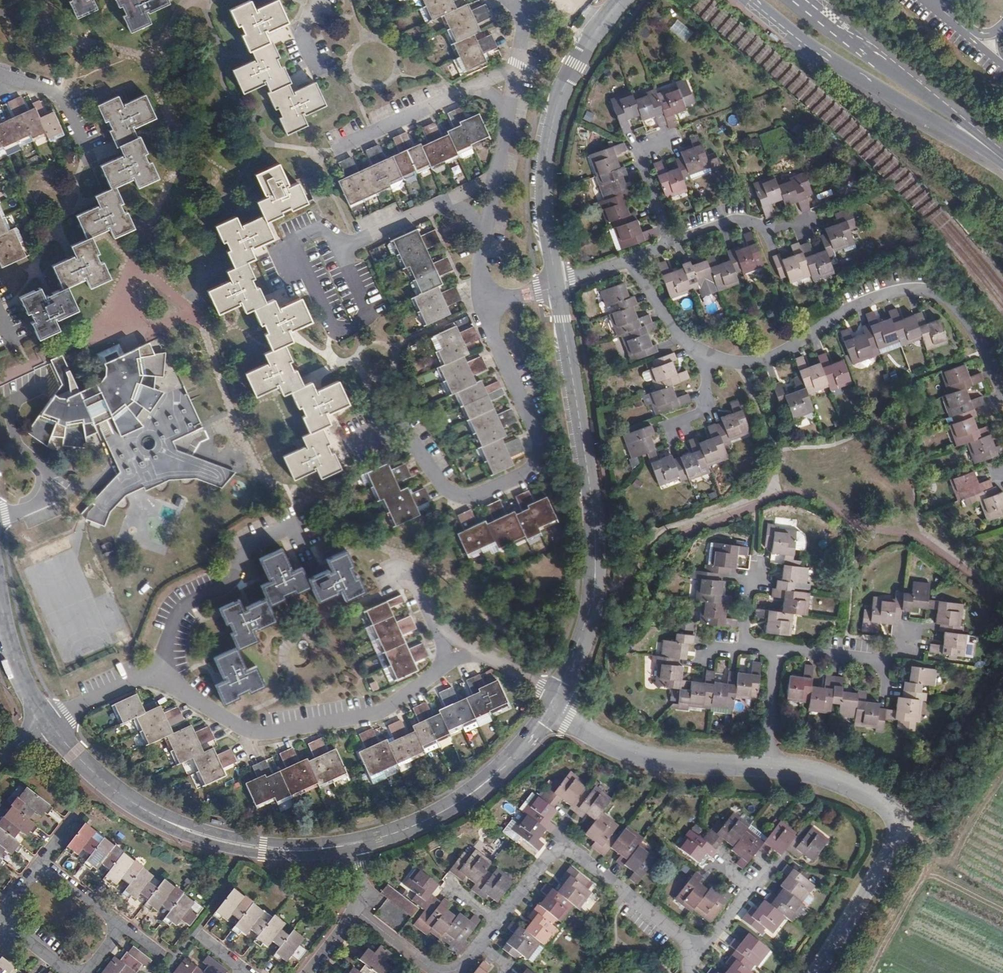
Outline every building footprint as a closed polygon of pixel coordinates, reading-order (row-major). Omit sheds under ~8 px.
[(70,1),(77,18),(99,8),(95,0),(73,0),(70,1)] [(119,8),(122,6),(126,14),(122,16),(130,32),(152,22),(146,11),(148,10),(149,12),(169,3),(168,0),(115,0),(119,8)] [(252,0),(251,0),(232,9),(239,25),(242,24),(246,34),(243,35),(250,51),(253,49),(271,41),(266,30),(268,29),(269,31),(290,21),(280,0),(274,0),(258,7),(259,10),(257,11),(252,0)] [(456,10),(453,3),(459,0),(441,0),(425,7),(432,21),(443,16),(456,10)] [(443,16),(449,30),(488,12),(485,5),(471,12),(468,5),(456,10),(443,16)] [(449,30),(455,43),(473,35),(480,32),(477,25),(491,18),(488,12),(449,30)] [(453,44),(459,57),(494,42),(491,35),(476,42),(473,35),(455,43),(453,44)] [(271,41),(253,49),(259,61),(257,62),(255,60),(234,69),(245,93),(266,83),(265,81),(267,80),(272,92),(290,84),(293,83),(285,66),(283,67),(279,58),(281,57),(274,40),(271,41)] [(459,57),(455,59),(461,73),(485,62),(482,54),(496,48),(494,42),(459,57)] [(295,95),(290,84),(272,92),(270,93),(277,109),(279,108),(284,117),(281,118),(288,135),(309,125),(304,114),(306,113),(307,115),(327,105),(317,82),(296,91),(297,94),(295,95)] [(676,89),(656,96),(667,126),(668,130),(673,128),(677,127),(674,115),(684,112),(676,89)] [(659,128),(667,126),(656,96),(654,91),(634,99),(640,116),(642,122),(655,117),(659,128)] [(640,116),(634,99),(632,93),(610,101),(623,137),(632,133),(628,121),(640,116)] [(123,106),(118,96),(98,104),(106,122),(109,120),(113,128),(110,130),(118,146),(120,145),(138,137),(133,125),(135,125),(136,126),(156,118),(145,94),(124,103),(125,105),(123,106)] [(32,139),(46,133),(35,108),(28,112),(22,97),(15,100),(30,135),(32,139)] [(17,141),(30,135),(15,100),(8,103),(15,118),(8,121),(17,141)] [(40,101),(33,104),(35,108),(46,133),(48,139),(63,133),(54,112),(46,115),(40,101)] [(455,111),(470,145),(488,136),(478,114),(467,119),(461,108),(455,111)] [(449,134),(456,152),(470,146),(470,145),(455,111),(448,114),(455,128),(447,132),(449,134)] [(17,141),(8,121),(1,124),(0,122),(0,139),(7,155),(21,149),(17,141)] [(429,126),(445,161),(458,155),(456,152),(449,134),(442,137),(435,123),(429,126)] [(429,143),(422,146),(430,164),(432,167),(437,172),(445,169),(445,161),(429,126),(423,128),(429,143)] [(407,132),(400,135),(416,170),(430,164),(422,146),(420,143),(414,147),(407,132)] [(393,155),(403,176),(416,170),(400,135),(394,138),(400,152),(393,155)] [(134,176),(139,186),(160,177),(152,160),(149,161),(146,153),(148,152),(141,136),(138,137),(120,145),(125,156),(123,157),(122,155),(101,164),(111,187),(112,188),(117,186),(133,179),(132,177),(134,176)] [(674,160),(677,168),(682,182),(719,168),(714,154),(705,157),(697,137),(690,139),(693,149),(681,153),(681,155),(681,157),(674,160)] [(628,151),(625,143),(589,156),(597,177),(607,173),(620,169),(615,156),(628,151)] [(373,147),(391,185),(392,189),(401,185),(403,177),(403,176),(393,155),(387,158),(380,144),(373,147)] [(366,167),(377,192),(391,185),(373,147),(367,150),(373,164),(366,167)] [(346,159),(364,198),(377,192),(366,167),(359,171),(352,156),(346,159)] [(364,198),(346,159),(339,162),(346,176),(338,180),(349,204),(364,198)] [(660,161),(653,164),(666,200),(686,192),(682,182),(677,168),(664,173),(660,161)] [(264,215),(267,221),(283,214),(281,211),(291,207),(292,210),(308,202),(299,182),(288,187),(286,185),(288,184),(279,164),(256,174),(265,195),(267,194),(268,196),(257,201),(264,215)] [(623,167),(620,169),(607,173),(610,182),(599,186),(605,202),(628,193),(623,177),(626,176),(623,167)] [(804,173),(776,183),(782,200),(784,207),(797,202),(802,214),(810,211),(805,198),(811,195),(804,173)] [(770,204),(782,200),(776,183),(773,176),(753,184),(766,219),(774,216),(770,204)] [(110,226),(115,237),(136,227),(128,211),(125,212),(121,203),(124,202),(117,186),(112,188),(111,187),(96,194),(101,205),(99,206),(98,204),(77,213),(87,237),(88,238),(92,236),(109,229),(108,227),(110,226)] [(632,192),(628,193),(605,202),(596,205),(603,225),(612,221),(615,229),(637,221),(634,213),(629,214),(625,202),(635,198),(632,192)] [(820,236),(826,251),(829,259),(836,256),(835,253),(843,250),(845,254),(856,249),(850,232),(857,229),(850,210),(834,215),(838,225),(824,230),(825,234),(820,236)] [(235,267),(248,261),(255,258),(250,246),(253,245),(254,247),(274,238),(267,221),(264,215),(243,224),(244,226),(242,228),(236,216),(216,225),(224,241),(227,240),(231,249),(228,251),(235,267)] [(637,221),(615,229),(608,231),(615,251),(655,237),(652,229),(641,233),(637,221)] [(398,253),(438,235),(435,228),(420,235),(417,228),(392,239),(386,243),(392,256),(398,253)] [(0,235),(0,251),(20,243),(13,229),(8,232),(0,235)] [(735,252),(743,272),(744,275),(764,268),(751,233),(743,236),(747,247),(735,252)] [(409,265),(429,255),(426,249),(441,242),(438,235),(398,253),(405,267),(409,265)] [(86,276),(90,286),(111,277),(104,262),(101,263),(97,254),(100,252),(92,236),(88,238),(87,237),(71,245),(76,256),(74,257),(74,255),(52,264),(63,288),(68,285),(84,278),(83,277),(86,276)] [(0,251),(0,265),(1,268),(26,257),(20,243),(0,251)] [(780,254),(772,257),(780,279),(788,276),(792,284),(811,277),(800,247),(798,243),(790,246),(794,256),(782,260),(780,254)] [(809,244),(800,247),(811,277),(813,282),(835,274),(829,259),(826,251),(813,255),(809,244)] [(714,257),(707,260),(715,284),(719,293),(738,285),(735,275),(743,272),(735,252),(734,249),(726,252),(730,262),(718,266),(714,257)] [(409,265),(415,279),(450,263),(447,256),(432,262),(429,255),(409,265)] [(683,269),(688,282),(696,279),(700,289),(715,284),(707,260),(692,266),(690,262),(681,265),(683,269)] [(244,309),(245,313),(254,309),(267,303),(264,298),(259,287),(256,288),(252,279),(256,277),(248,261),(235,267),(227,270),(232,281),(230,282),(230,281),(208,290),(218,313),(241,303),(244,309)] [(666,261),(657,265),(670,300),(691,292),(688,282),(683,269),(671,274),(666,261)] [(415,279),(421,292),(437,285),(442,283),(438,276),(453,269),(450,263),(415,279)] [(45,298),(40,287),(19,296),(26,313),(30,311),(34,320),(31,321),(38,337),(59,328),(54,317),(56,316),(57,318),(79,309),(68,285),(63,288),(47,295),(48,296),(45,298)] [(412,296),(419,310),(458,292),(455,286),(441,292),(437,285),(421,292),(412,296)] [(620,312),(633,307),(637,306),(634,297),(629,299),(624,285),(601,293),(606,308),(617,304),(620,312)] [(419,310),(425,324),(450,313),(447,306),(462,299),(458,292),(419,310)] [(290,328),(291,330),(295,328),(312,321),(302,298),(281,307),(282,309),(280,310),(275,299),(267,303),(254,309),(261,324),(264,323),(268,332),(265,333),(271,346),(272,350),(285,344),(294,340),(293,338),(288,329),(290,328)] [(617,338),(622,336),(652,325),(649,316),(637,320),(633,307),(620,312),(609,316),(617,338)] [(922,338),(913,315),(900,320),(896,309),(888,311),(890,317),(899,342),(900,346),(922,338)] [(899,342),(890,317),(877,322),(873,312),(865,315),(869,325),(877,347),(878,349),(899,342)] [(921,312),(913,315),(922,338),(926,349),(946,341),(937,318),(925,323),(921,312)] [(652,325),(622,336),(629,356),(635,354),(637,361),(659,353),(657,346),(653,347),(648,335),(658,332),(655,324),(652,325)] [(877,347),(869,325),(862,328),(864,333),(852,338),(848,329),(841,332),(852,364),(872,357),(870,349),(877,347)] [(456,326),(435,335),(442,349),(477,333),(474,327),(459,333),(456,326)] [(480,340),(477,333),(442,349),(438,351),(444,365),(464,356),(468,354),(465,347),(480,340)] [(95,505),(89,511),(86,519),(101,523),(102,521),(111,511),(114,503),(117,499),(126,495),(124,490),(142,481),(146,489),(156,484),(154,480),(159,478),(181,478),(181,473),(185,473),(207,482),(208,478),(213,478),(222,487),(233,474),(235,471),(200,458),(171,448),(169,442),(196,429),(193,425),(197,423),(184,395),(187,393),(175,364),(170,367),(166,358),(166,353),(154,354),(149,342),(124,353),(120,344),(99,354),(106,371),(109,371),(108,376),(102,384),(81,393),(63,354),(52,358),(52,362),(51,362),(61,385),(27,429),(34,435),(36,433),(50,439),(53,432),(65,434),(63,444),(71,444),(70,443),(86,441),(85,433),(97,428),(95,424),(99,422),(123,474),(119,476),(118,474),(93,499),(91,502),(95,505)] [(290,362),(293,361),(285,344),(272,350),(264,354),(268,363),(245,373),(256,396),(278,385),(283,395),(291,391),(304,385),(298,373),(297,369),(294,370),(290,362)] [(826,353),(818,356),(820,363),(829,387),(831,391),(850,384),(841,360),(830,364),(826,353)] [(649,372),(656,392),(672,387),(690,380),(687,372),(677,375),(672,364),(677,362),(675,355),(653,363),(656,370),(649,372)] [(467,363),(464,356),(444,365),(439,367),(445,381),(485,363),(481,356),(467,363)] [(829,387),(820,363),(807,368),(803,357),(795,360),(802,378),(808,394),(829,387)] [(485,363),(445,381),(452,395),(457,392),(477,383),(473,376),(488,369),(485,363)] [(948,393),(965,387),(982,381),(979,372),(967,376),(963,364),(940,373),(948,393)] [(808,394),(802,378),(793,382),(796,390),(785,395),(780,383),(773,385),(781,406),(788,404),(794,419),(793,422),(800,425),(802,419),(806,418),(812,420),(815,414),(808,394)] [(328,411),(329,413),(350,404),(339,380),(323,388),(318,390),(319,391),(317,392),(312,382),(304,385),(291,391),(298,407),(301,406),(306,415),(302,417),(310,433),(323,427),(331,423),(326,412),(328,411)] [(477,383),(457,392),(463,406),(502,388),(499,382),(485,388),(482,381),(477,383)] [(656,392),(649,395),(657,417),(692,404),(689,395),(676,399),(672,387),(656,392)] [(951,415),(971,407),(982,404),(980,396),(970,400),(965,387),(948,393),(940,396),(947,416),(951,415)] [(502,388),(463,406),(469,419),(494,408),(491,401),(505,394),(502,388)] [(723,424),(717,426),(725,448),(731,445),(731,443),(751,435),(739,402),(731,405),(734,414),(722,419),(723,424)] [(966,442),(989,434),(986,425),(976,428),(972,416),(974,415),(971,407),(951,415),(954,422),(948,424),(956,446),(966,442)] [(494,408),(469,419),(476,433),(515,415),(512,408),(498,415),(494,408)] [(515,415),(476,433),(482,447),(502,438),(507,436),(504,428),(518,422),(515,415)] [(725,448),(717,426),(717,424),(708,427),(712,438),(700,443),(709,467),(730,460),(725,448)] [(648,453),(657,450),(651,436),(655,434),(652,426),(635,432),(639,441),(627,445),(633,459),(648,453)] [(321,478),(342,469),(335,452),(331,454),(327,444),(330,443),(326,433),(323,427),(310,433),(302,436),(304,441),(306,446),(302,448),(283,456),(294,480),(317,469),(321,478)] [(966,442),(973,462),(1002,451),(1002,442),(993,445),(989,434),(966,442)] [(505,445),(502,438),(482,447),(480,448),(487,462),(523,445),(519,438),(505,445)] [(711,473),(709,467),(700,443),(698,438),(689,442),(693,453),(681,458),(689,479),(690,481),(711,473)] [(523,445),(487,462),(493,476),(515,466),(511,459),(526,452),(523,445)] [(682,482),(689,479),(681,458),(675,460),(673,455),(660,460),(657,450),(648,453),(661,487),(681,479),(682,482)] [(405,463),(390,470),(387,463),(367,472),(373,486),(408,470),(405,463)] [(408,470),(373,486),(379,500),(383,498),(400,491),(397,483),(411,477),(408,470)] [(973,493),(991,487),(988,477),(976,482),(972,470),(949,478),(957,499),(973,493)] [(1002,513),(1002,495),(1002,492),(997,493),(994,486),(991,487),(973,493),(975,498),(978,497),(986,519),(1002,513)] [(400,491),(383,498),(388,511),(428,494),(425,487),(410,494),(407,488),(400,491)] [(523,493),(538,527),(557,519),(547,496),(539,499),(534,502),(529,490),(523,493)] [(516,514),(525,536),(527,538),(540,533),(538,527),(523,493),(516,496),(523,511),(516,514)] [(428,494),(388,511),(395,526),(420,515),(417,507),(431,501),(428,494)] [(494,503),(511,542),(525,536),(516,514),(515,511),(507,514),(501,500),(494,503)] [(487,523),(495,541),(497,548),(511,542),(494,503),(487,506),(494,521),(487,523)] [(471,509),(465,512),(481,548),(495,541),(487,523),(486,521),(478,524),(471,509)] [(464,530),(457,533),(466,554),(481,548),(465,512),(458,515),(464,530)] [(785,554),(784,564),(801,566),(802,556),(794,555),(795,550),(805,550),(806,541),(803,535),(800,531),(775,528),(775,524),(767,523),(765,546),(772,547),(772,552),(785,554)] [(707,571),(719,572),(729,574),(730,566),(736,567),(737,553),(748,554),(748,546),(713,542),(710,564),(708,564),(707,571)] [(270,578),(271,580),(267,582),(261,585),(266,597),(270,606),(286,599),(284,596),(293,592),(295,595),(312,587),(308,579),(302,567),(300,567),(292,571),(291,569),(292,569),(283,548),(259,559),(266,573),(269,579),(270,578)] [(353,565),(346,550),(327,558),(332,570),(330,571),(329,569),(308,579),(312,587),(318,601),(339,592),(338,591),(341,589),(346,600),(365,591),(358,575),(355,576),(351,566),(353,565)] [(778,579),(777,589),(794,591),(795,581),(807,583),(809,567),(801,566),(784,564),(783,580),(778,579)] [(703,602),(727,605),(731,605),(731,596),(722,595),(724,581),(718,580),(719,572),(707,571),(696,570),(695,577),(698,578),(696,601),(703,602)] [(904,593),(902,609),(911,610),(912,606),(927,608),(928,599),(929,583),(914,581),(913,593),(904,593)] [(784,598),(783,612),(794,614),(807,615),(810,592),(794,591),(777,589),(773,588),(772,597),(784,598)] [(866,608),(863,630),(879,632),(880,622),(893,623),(894,619),(901,619),(902,609),(904,593),(897,592),(896,599),(875,597),(873,609),(866,608)] [(402,595),(366,611),(372,624),(393,615),(390,608),(405,602),(402,595)] [(256,630),(277,621),(270,606),(266,597),(250,604),(245,607),(246,608),(244,609),(242,605),(239,599),(219,608),(220,611),(222,615),(226,624),(229,623),(233,633),(230,634),(237,647),(238,650),(258,640),(253,629),(255,628),(256,630)] [(963,603),(928,599),(927,608),(937,609),(936,623),(940,623),(939,631),(945,632),(964,634),(964,626),(961,626),(963,603)] [(727,605),(703,602),(700,624),(736,628),(737,618),(726,617),(727,605)] [(783,612),(757,609),(756,618),(768,619),(766,632),(791,635),(794,614),(783,612)] [(393,615),(372,624),(378,638),(414,622),(411,616),(396,622),(393,615)] [(414,622),(378,638),(384,651),(405,642),(402,635),(417,629),(414,622)] [(664,641),(662,656),(679,658),(687,659),(687,654),(688,643),(694,644),(696,631),(678,629),(677,642),(664,641)] [(964,634),(945,632),(944,644),(931,643),(931,652),(967,657),(970,634),(964,634)] [(405,642),(384,651),(390,666),(426,650),(423,643),(409,650),(405,642)] [(237,647),(213,658),(220,672),(223,678),(224,677),(225,679),(215,684),(220,696),(224,705),(240,698),(239,695),(248,691),(249,694),(266,686),(262,678),(256,665),(246,670),(245,668),(246,667),(238,650),(237,647)] [(426,650),(390,666),(396,679),(418,670),(415,663),(428,657),(429,656),(426,650)] [(691,689),(692,681),(682,680),(684,666),(679,665),(679,658),(662,656),(656,655),(655,663),(660,663),(657,685),(683,689),(691,689)] [(751,673),(738,672),(735,697),(758,699),(762,662),(752,661),(751,673)] [(813,665),(805,664),(804,676),(791,674),(788,699),(809,702),(811,687),(813,665)] [(905,682),(904,690),(927,693),(929,693),(930,684),(935,685),(937,669),(912,666),(910,682),(905,682)] [(711,706),(714,682),(715,671),(706,670),(705,683),(692,681),(691,689),(683,689),(682,705),(711,708),(711,706)] [(735,697),(738,672),(728,671),(727,683),(714,682),(711,706),(734,709),(735,697)] [(479,673),(473,676),(489,711),(507,703),(497,680),(487,684),(485,685),(479,673)] [(472,694),(465,698),(475,718),(489,712),(489,711),(473,676),(466,680),(472,694)] [(811,687),(809,702),(808,711),(831,714),(832,705),(835,677),(827,676),(825,688),(811,687)] [(844,678),(835,677),(832,705),(841,706),(840,716),(856,718),(859,694),(842,692),(844,678)] [(452,686),(445,689),(461,725),(463,729),(477,723),(475,718),(465,698),(459,701),(452,686)] [(439,713),(447,731),(461,725),(445,689),(439,692),(445,707),(438,710),(439,713)] [(887,709),(886,717),(921,721),(923,700),(926,700),(927,693),(904,690),(903,698),(898,697),(896,710),(887,709)] [(859,694),(856,718),(855,725),(877,728),(877,732),(884,733),(886,717),(887,709),(879,708),(880,703),(867,702),(868,692),(859,691),(859,694)] [(137,695),(115,705),(123,724),(136,718),(158,708),(155,701),(142,707),(137,695)] [(426,702),(419,705),(435,740),(449,734),(447,731),(439,713),(432,716),(426,702)] [(414,731),(424,752),(438,745),(435,740),(419,705),(413,708),(419,723),(412,726),(414,731)] [(158,708),(136,718),(142,731),(182,714),(179,707),(164,713),(161,707),(158,708)] [(182,714),(142,731),(149,745),(167,737),(173,734),(170,727),(185,720),(182,714)] [(394,722),(410,758),(424,752),(414,731),(407,734),(401,719),(394,722)] [(385,739),(396,764),(410,758),(394,722),(387,725),(392,736),(385,739)] [(173,734),(167,737),(173,751),(213,733),(210,726),(195,733),(191,726),(173,734)] [(371,728),(365,731),(384,775),(398,769),(396,764),(385,739),(378,743),(371,728)] [(384,775),(365,731),(358,734),(365,749),(357,752),(371,783),(385,776),(384,775)] [(213,733),(173,751),(179,764),(193,758),(204,753),(201,746),(216,740),(213,733)] [(322,739),(315,742),(333,781),(347,774),(335,750),(328,753),(322,739)] [(308,762),(318,784),(319,787),(333,781),(315,742),(308,745),(315,759),(308,762)] [(286,751),(304,790),(318,784),(308,762),(307,759),(300,763),(293,748),(286,751)] [(204,753),(193,758),(199,772),(234,756),(231,749),(216,756),(213,749),(204,753)] [(279,772),(290,796),(304,790),(286,751),(280,754),(286,769),(279,772)] [(234,756),(199,772),(205,786),(226,776),(222,769),(237,762),(234,756)] [(266,761),(259,764),(274,798),(276,802),(290,796),(279,772),(272,775),(266,761)] [(255,806),(274,798),(259,764),(253,766),(258,778),(245,783),(255,806)] [(584,788),(587,785),(569,771),(567,775),(578,783),(579,781),(583,784),(581,786),(584,788)] [(571,805),(583,790),(584,788),(581,786),(583,784),(579,781),(578,783),(567,775),(560,784),(555,780),(548,788),(544,794),(540,799),(554,809),(562,799),(565,796),(567,798),(565,801),(571,805)] [(11,807),(28,820),(35,811),(41,816),(44,812),(47,815),(53,808),(26,788),(18,799),(17,798),(10,806),(11,807)] [(608,804),(611,801),(595,788),(592,791),(601,798),(603,797),(607,800),(605,802),(608,804)] [(588,816),(595,822),(599,817),(601,813),(608,804),(605,802),(607,800),(603,797),(601,798),(592,791),(590,794),(583,790),(571,805),(568,808),(581,818),(584,814),(587,811),(590,813),(588,816)] [(539,800),(540,799),(544,794),(541,791),(537,796),(536,798),(539,800)] [(531,792),(518,809),(524,813),(527,809),(526,809),(529,805),(530,806),(536,798),(537,796),(531,792)] [(551,818),(556,812),(554,809),(540,799),(539,800),(536,798),(530,806),(529,805),(526,809),(527,809),(524,813),(527,815),(544,828),(550,833),(555,826),(549,821),(546,818),(548,816),(551,818)] [(11,807),(4,817),(3,816),(0,820),(0,829),(15,840),(21,832),(26,835),(30,831),(33,834),(38,827),(28,820),(11,807)] [(519,826),(527,815),(524,813),(516,823),(519,826)] [(601,813),(599,817),(609,824),(610,823),(614,826),(613,827),(616,829),(618,827),(601,813)] [(747,830),(750,827),(734,814),(731,817),(735,820),(736,818),(739,821),(738,823),(747,830)] [(539,852),(544,846),(535,839),(532,837),(535,833),(538,835),(544,828),(527,815),(519,826),(516,823),(513,821),(503,834),(511,839),(517,844),(521,839),(539,852)] [(610,849),(618,838),(612,834),(616,829),(613,827),(614,826),(610,823),(609,824),(599,817),(595,822),(585,834),(592,840),(594,837),(597,840),(595,842),(591,847),(604,857),(610,849)] [(745,833),(747,830),(738,823),(739,821),(736,818),(735,820),(731,817),(724,827),(718,822),(711,831),(703,841),(716,851),(722,844),(723,842),(725,839),(728,841),(726,844),(732,849),(745,833)] [(794,838),(797,834),(781,821),(778,825),(782,828),(783,826),(788,830),(786,832),(794,838)] [(99,845),(91,839),(90,838),(95,832),(85,824),(64,850),(70,855),(73,852),(77,855),(81,849),(90,856),(99,845)] [(785,849),(794,838),(786,832),(788,830),(783,826),(782,828),(778,825),(766,840),(761,846),(758,850),(765,855),(770,850),(772,847),(775,849),(773,852),(779,857),(783,852),(785,849)] [(641,844),(643,840),(627,827),(624,831),(633,838),(634,836),(638,839),(637,841),(641,844)] [(761,846),(766,840),(750,827),(747,830),(745,833),(754,840),(755,838),(760,842),(759,844),(761,846)] [(24,847),(15,840),(0,829),(0,856),(5,850),(11,855),(15,850),(19,853),(24,847)] [(812,829),(809,832),(810,833),(812,834),(814,832),(818,835),(816,837),(825,845),(828,841),(812,829)] [(676,845),(680,848),(688,838),(686,837),(688,834),(690,835),(692,833),(689,830),(676,845)] [(104,838),(105,837),(97,831),(91,839),(99,845),(104,838)] [(639,845),(641,844),(637,841),(638,839),(634,836),(633,838),(624,831),(618,838),(610,849),(617,854),(619,852),(622,855),(620,857),(615,864),(621,868),(624,865),(637,849),(639,845)] [(806,837),(799,832),(797,834),(794,838),(785,849),(798,859),(801,856),(804,852),(807,855),(805,858),(805,859),(811,863),(825,845),(816,837),(818,835),(814,832),(812,834),(810,833),(809,832),(806,837)] [(703,852),(706,854),(709,857),(710,857),(712,859),(717,852),(716,851),(703,841),(692,833),(690,835),(688,834),(686,837),(688,838),(680,848),(699,864),(704,857),(701,854),(703,852)] [(743,869),(757,852),(758,850),(761,846),(759,844),(760,842),(755,838),(754,840),(745,833),(732,849),(731,851),(738,856),(740,853),(743,856),(741,859),(738,861),(736,864),(743,869)] [(114,846),(104,838),(99,845),(90,856),(83,865),(90,870),(93,865),(97,868),(101,864),(110,870),(123,853),(124,852),(115,845),(114,846)] [(651,861),(654,863),(657,859),(639,845),(637,849),(647,857),(649,855),(653,859),(651,861)] [(637,849),(624,865),(631,871),(634,868),(637,871),(635,874),(630,880),(637,885),(654,863),(651,861),(653,859),(649,855),(647,857),(637,849)] [(489,867),(491,864),(475,852),(473,855),(477,858),(478,856),(482,860),(481,861),(489,867)] [(110,870),(103,879),(110,884),(113,881),(117,884),(121,878),(129,884),(142,868),(143,866),(135,860),(134,861),(123,853),(110,870)] [(485,872),(489,867),(481,861),(482,860),(478,856),(477,858),(473,855),(470,858),(463,853),(449,871),(461,881),(464,878),(466,875),(469,878),(467,880),(474,886),(485,872)] [(787,880),(781,887),(784,889),(800,902),(808,892),(810,893),(813,889),(811,888),(813,885),(802,876),(789,866),(784,872),(789,876),(792,879),(790,882),(787,880)] [(565,884),(557,893),(572,904),(575,907),(577,908),(584,899),(586,900),(589,897),(587,895),(590,891),(587,888),(591,883),(571,867),(560,881),(565,884)] [(142,868),(129,884),(122,894),(129,899),(131,895),(135,898),(140,893),(149,900),(157,888),(148,881),(153,876),(142,868)] [(421,906),(426,910),(431,914),(441,903),(431,895),(428,892),(430,889),(433,891),(438,885),(418,869),(405,885),(417,895),(413,900),(421,906)] [(502,879),(510,885),(513,882),(498,870),(495,873),(499,876),(500,874),(503,877),(502,879)] [(474,886),(471,891),(483,901),(487,896),(489,893),(492,896),(490,899),(496,903),(510,885),(502,879),(503,877),(500,874),(499,876),(495,873),(492,877),(485,872),(474,886)] [(694,908),(707,892),(701,887),(699,890),(696,888),(698,885),(703,879),(697,875),(677,899),(680,901),(679,902),(682,905),(683,903),(692,911),(694,908)] [(163,881),(157,888),(149,900),(143,906),(149,911),(152,908),(156,912),(162,905),(170,912),(183,896),(184,894),(175,888),(174,889),(163,881)] [(557,893),(546,884),(542,890),(548,895),(552,898),(549,901),(546,898),(540,906),(558,920),(559,921),(566,912),(568,913),(570,909),(569,908),(572,904),(557,893)] [(388,899),(395,890),(387,885),(381,893),(387,898),(388,899)] [(815,897),(811,894),(816,888),(813,885),(811,888),(813,889),(810,893),(808,892),(800,902),(802,904),(803,904),(806,906),(808,908),(815,900),(815,897)] [(786,918),(790,921),(793,917),(794,918),(797,915),(796,913),(803,904),(802,904),(800,902),(784,889),(779,895),(782,897),(779,901),(776,898),(770,893),(764,901),(783,916),(786,918)] [(252,904),(253,903),(245,897),(244,899),(233,890),(214,914),(212,916),(219,921),(221,918),(226,922),(231,915),(239,921),(252,904)] [(409,902),(395,890),(388,899),(374,916),(388,928),(402,910),(409,902)] [(716,896),(709,890),(707,892),(694,908),(704,916),(703,918),(708,921),(709,920),(711,922),(731,898),(724,892),(719,898),(717,901),(714,898),(716,896)] [(577,908),(580,911),(593,894),(590,891),(587,895),(589,897),(586,900),(584,899),(577,908)] [(183,896),(170,912),(163,921),(169,926),(171,923),(175,927),(181,919),(189,926),(203,908),(194,901),(193,903),(183,896)] [(445,931),(456,918),(450,913),(448,916),(444,913),(447,910),(451,904),(444,898),(441,903),(431,914),(426,910),(414,925),(426,935),(429,931),(432,928),(441,936),(442,935),(445,931)] [(675,902),(690,914),(692,911),(683,903),(682,905),(679,902),(680,901),(677,899),(675,902)] [(783,916),(764,901),(760,907),(762,909),(759,912),(757,910),(754,907),(743,920),(761,935),(766,929),(770,933),(773,929),(774,931),(776,928),(775,926),(783,916)] [(412,917),(418,909),(409,902),(402,910),(388,928),(398,935),(400,932),(412,917)] [(263,913),(252,904),(239,921),(232,931),(238,935),(240,932),(245,936),(250,930),(258,936),(273,918),(264,911),(263,913)] [(559,921),(562,923),(575,907),(572,904),(569,908),(570,909),(568,913),(566,912),(559,921)] [(790,921),(792,923),(806,906),(803,904),(796,913),(797,915),(794,918),(793,917),(790,921)] [(540,906),(539,905),(529,918),(533,921),(536,923),(534,926),(531,924),(525,931),(543,945),(551,935),(553,937),(555,934),(554,932),(556,929),(553,926),(558,920),(540,906)] [(694,908),(692,911),(709,924),(711,922),(709,920),(708,921),(703,918),(704,916),(694,908)] [(467,919),(460,913),(456,918),(445,931),(455,939),(453,943),(449,948),(458,955),(467,943),(464,941),(480,921),(474,916),(470,921),(467,924),(464,922),(467,919)] [(786,918),(783,916),(775,926),(776,928),(774,931),(773,929),(770,933),(772,935),(786,918)] [(258,936),(253,943),(259,948),(261,944),(267,949),(272,943),(279,948),(289,936),(281,931),(285,926),(273,917),(273,918),(258,936)] [(525,931),(514,922),(509,928),(515,933),(518,935),(516,938),(513,936),(506,945),(507,945),(504,949),(518,960),(522,956),(529,962),(529,961),(533,965),(547,948),(543,945),(525,931)] [(439,939),(441,936),(432,928),(429,931),(439,939)] [(543,945),(547,948),(560,931),(556,929),(554,932),(555,934),(553,937),(551,935),(543,945)] [(289,936),(279,948),(272,958),(278,962),(280,959),(286,963),(291,957),(299,963),(308,952),(299,945),(303,940),(292,931),(289,936)] [(455,939),(445,931),(442,935),(453,943),(455,939)] [(735,951),(754,965),(759,969),(772,953),(748,934),(743,940),(746,942),(743,946),(741,944),(734,938),(729,945),(735,951)] [(359,960),(365,964),(375,972),(385,972),(391,967),(385,962),(391,954),(380,946),(374,954),(369,950),(368,949),(359,960)] [(152,961),(133,947),(128,953),(121,962),(119,961),(114,957),(102,972),(137,972),(143,965),(146,968),(152,961)] [(361,951),(356,957),(359,960),(368,949),(364,953),(361,951)] [(749,971),(754,965),(735,951),(726,963),(729,966),(732,968),(729,972),(726,970),(724,972),(752,972),(749,971)] [(121,962),(128,953),(126,952),(119,961),(121,962)] [(191,972),(227,972),(228,971),(208,956),(203,963),(208,968),(204,972),(196,967),(191,972)] [(2,957),(0,960),(0,967),(4,970),(8,972),(10,972),(14,967),(2,957)] [(175,972),(191,972),(196,967),(185,958),(174,972),(175,972)] [(491,968),(484,963),(476,972),(486,972),(491,968)] [(353,967),(349,972),(348,972),(375,972),(365,964),(359,972),(353,967)]
